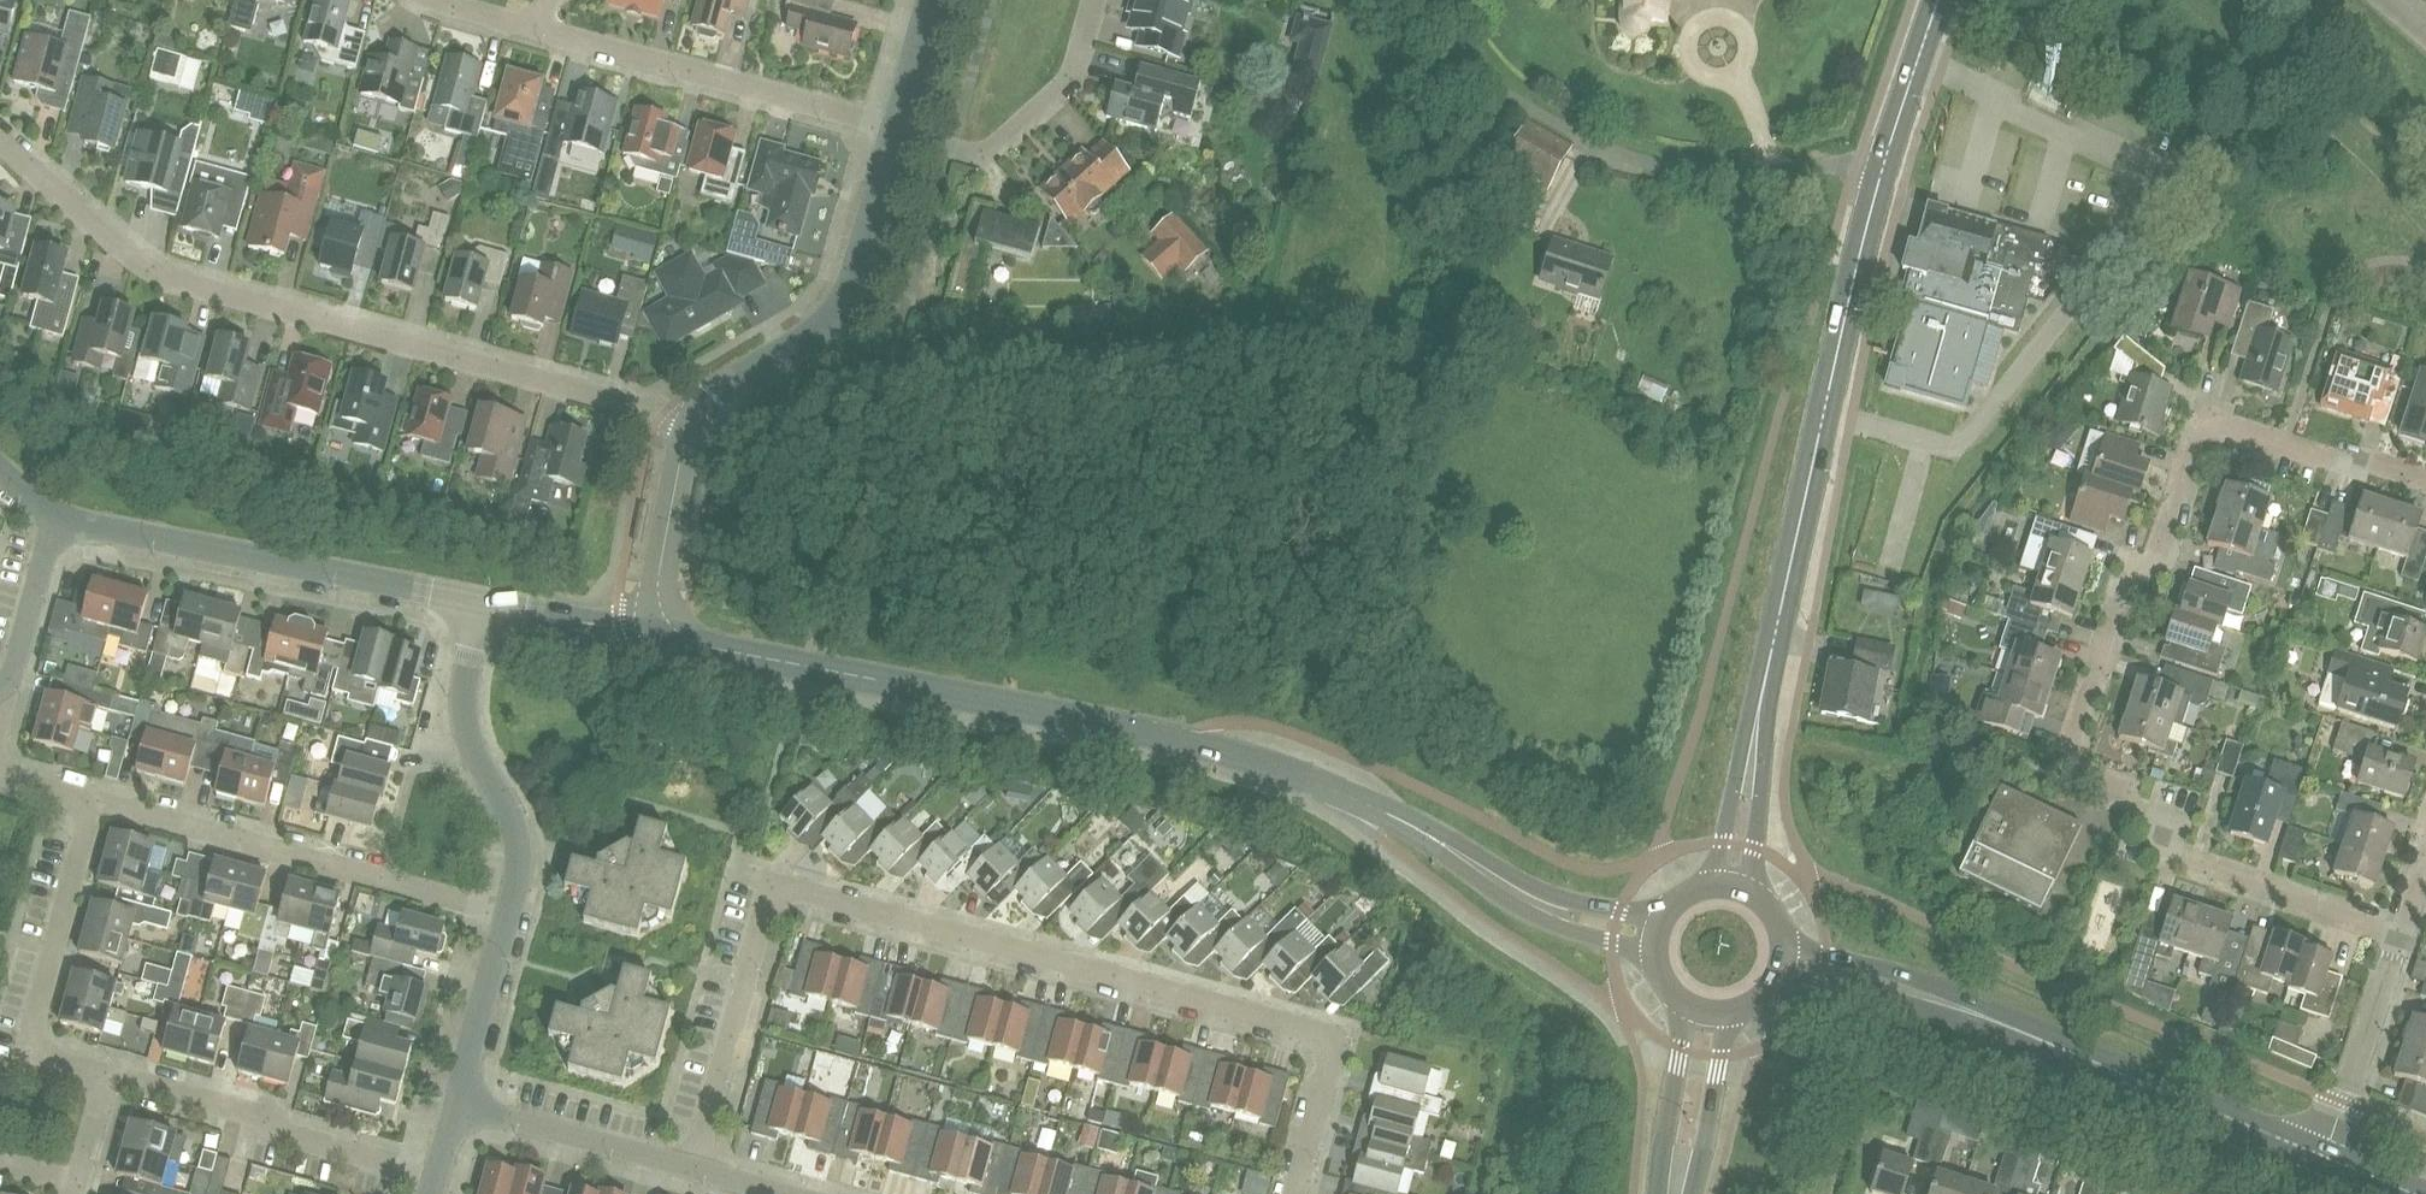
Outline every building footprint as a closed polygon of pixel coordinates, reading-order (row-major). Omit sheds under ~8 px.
[(7,34),(16,2),(15,1),(15,0),(0,0),(0,32),(7,34)] [(258,6),(272,10),(276,8),(277,3),(291,7),(293,0),(237,0),(229,28),(251,34),(258,6)] [(340,0),(316,0),(304,44),(313,46),(322,62),(357,72),(366,39),(347,34),(344,28),(351,3),(340,0)] [(607,4),(659,18),(664,0),(608,0),(607,4)] [(692,27),(698,29),(696,33),(699,37),(712,40),(716,38),(717,34),(724,36),(729,16),(743,20),(747,6),(749,0),(700,0),(692,27)] [(786,8),(791,10),(787,27),(807,33),(803,46),(847,58),(856,26),(821,16),(825,0),(788,0),(786,8)] [(1185,14),(1190,16),(1195,0),(1139,0),(1130,30),(1142,33),(1138,47),(1178,58),(1183,37),(1179,35),(1185,14)] [(1621,19),(1622,26),(1627,32),(1634,34),(1641,33),(1646,28),(1649,21),(1665,23),(1667,0),(1623,0),(1621,19)] [(60,47),(27,37),(14,84),(43,92),(41,98),(45,107),(66,112),(92,19),(70,13),(64,35),(60,47)] [(1331,28),(1298,19),(1292,41),(1301,43),(1293,73),(1317,79),(1331,28)] [(386,62),(371,58),(361,95),(400,106),(399,110),(415,115),(424,81),(410,77),(418,50),(391,43),(386,62)] [(182,57),(158,50),(151,75),(175,81),(182,57)] [(83,55),(80,66),(90,68),(92,58),(83,55)] [(445,131),(464,137),(455,167),(469,171),(478,140),(488,103),(472,99),(481,67),(477,66),(476,65),(475,62),(467,60),(464,62),(448,58),(435,107),(451,111),(446,128),(445,131)] [(235,73),(221,69),(218,80),(232,84),(235,73)] [(1200,84),(1184,80),(1151,70),(1146,89),(1139,92),(1115,85),(1106,118),(1156,132),(1159,123),(1174,114),(1191,119),(1200,84)] [(509,161),(535,168),(540,148),(548,120),(533,116),(542,84),(539,83),(536,78),(527,76),(522,78),(509,75),(496,121),(493,135),(508,139),(514,141),(509,161)] [(113,88),(85,80),(70,134),(86,138),(85,144),(113,152),(125,108),(109,104),(113,88)] [(543,157),(532,197),(547,201),(558,162),(559,162),(560,158),(564,143),(603,154),(616,104),(597,99),(598,94),(583,90),(582,95),(577,93),(574,107),(567,132),(551,128),(543,157)] [(239,92),(234,112),(249,116),(248,120),(270,126),(277,102),(254,96),(239,92)] [(668,118),(636,109),(623,156),(628,157),(635,169),(676,180),(682,160),(685,151),(689,134),(665,127),(668,118)] [(1548,190),(1572,147),(1527,122),(1504,165),(1548,190)] [(732,205),(740,176),(724,171),(730,149),(734,136),(731,135),(729,130),(719,128),(715,131),(701,127),(689,171),(706,176),(700,196),(732,205)] [(195,151),(200,134),(193,132),(184,135),(181,146),(140,135),(126,184),(168,195),(170,187),(184,191),(195,151)] [(334,137),(326,134),(321,151),(330,153),(334,137)] [(762,194),(761,199),(761,200),(761,201),(762,202),(763,204),(776,212),(771,230),(779,232),(779,234),(784,236),(784,234),(798,238),(819,164),(782,154),(783,150),(762,144),(749,191),(762,194)] [(682,160),(691,163),(695,148),(686,145),(685,151),(682,160)] [(1087,159),(1082,154),(1041,191),(1070,223),(1083,211),(1085,213),(1090,215),(1092,215),(1097,214),(1099,212),(1101,207),(1101,205),(1100,200),(1098,198),(1126,172),(1103,146),(1087,159)] [(284,257),(289,238),(305,242),(308,232),(318,195),(324,173),(324,171),(325,169),(297,162),(297,163),(290,188),(286,203),(263,197),(249,248),(284,257)] [(252,179),(219,170),(197,164),(191,184),(195,185),(183,230),(197,234),(200,238),(210,241),(215,238),(218,239),(227,206),(243,211),(252,179)] [(453,201),(461,196),(464,184),(461,183),(452,180),(439,188),(443,194),(449,203),(453,201)] [(673,183),(661,180),(657,193),(669,196),(673,183)] [(18,271),(26,244),(7,239),(15,211),(11,210),(8,205),(0,202),(0,266),(5,267),(0,284),(0,298),(10,301),(18,271)] [(971,303),(985,250),(1031,263),(1040,230),(994,217),(996,208),(973,202),(947,297),(971,303)] [(2013,230),(1978,220),(1978,222),(1928,208),(1917,247),(1909,245),(1902,270),(1910,272),(1902,303),(1910,305),(1892,369),(1891,369),(1890,371),(1889,371),(1885,386),(1900,390),(1902,391),(1903,390),(1963,407),(1966,395),(1968,396),(1972,383),(1988,388),(2004,332),(2018,336),(2028,300),(2026,299),(2035,266),(2041,268),(2049,240),(2013,230)] [(770,246),(755,242),(760,226),(754,216),(738,211),(726,254),(764,264),(770,246)] [(358,227),(333,221),(320,267),(333,271),(332,275),(351,281),(361,244),(378,249),(386,219),(362,213),(358,227)] [(393,240),(382,284),(412,293),(425,245),(442,250),(450,219),(433,214),(429,230),(419,228),(414,246),(393,240)] [(1160,242),(1143,258),(1164,281),(1181,266),(1188,273),(1212,252),(1177,214),(1153,235),(1160,242)] [(1079,249),(1052,219),(1044,249),(1079,249)] [(640,234),(635,254),(633,260),(649,264),(656,238),(640,234)] [(1553,242),(1541,281),(1599,300),(1612,261),(1553,242)] [(509,256),(482,249),(480,248),(475,251),(472,262),(457,258),(445,302),(476,310),(484,283),(500,287),(509,256)] [(67,257),(37,249),(24,298),(38,302),(30,330),(64,339),(74,301),(56,297),(67,257)] [(706,289),(703,284),(689,259),(660,276),(674,301),(649,316),(664,342),(683,331),(681,328),(690,323),(693,330),(698,332),(710,325),(710,319),(723,312),(728,315),(732,307),(739,303),(737,299),(762,285),(751,266),(731,260),(717,268),(720,274),(723,279),(706,289)] [(542,328),(544,321),(559,325),(573,274),(543,265),(538,284),(523,280),(512,320),(522,322),(521,325),(523,328),(538,332),(541,331),(541,328),(542,328)] [(2227,327),(2231,316),(2239,293),(2189,276),(2172,328),(2207,340),(2212,323),(2227,327)] [(583,294),(571,336),(586,340),(586,338),(616,346),(625,313),(639,317),(648,284),(623,277),(616,303),(583,294)] [(2248,303),(2235,342),(2251,347),(2240,381),(2277,393),(2293,343),(2266,334),(2274,311),(2248,303)] [(141,332),(130,329),(134,314),(104,306),(93,348),(78,344),(73,362),(99,370),(103,356),(122,361),(123,356),(134,359),(141,332)] [(1518,310),(1514,320),(1524,324),(1528,314),(1518,310)] [(205,339),(186,333),(187,329),(155,320),(150,338),(145,337),(133,380),(154,386),(154,388),(188,397),(205,339)] [(251,346),(247,345),(247,340),(237,337),(234,342),(220,338),(215,356),(210,355),(204,378),(225,384),(219,403),(249,412),(260,371),(245,367),(251,346)] [(2115,352),(2109,370),(2120,373),(2119,380),(2128,383),(2115,422),(2157,436),(2172,390),(2160,386),(2149,383),(2150,380),(2161,366),(2124,337),(2113,350),(2115,352)] [(2338,353),(2320,407),(2367,423),(2372,408),(2389,414),(2406,362),(2393,358),(2389,369),(2338,353)] [(290,378),(275,373),(261,426),(289,433),(295,409),(317,415),(330,368),(314,363),(311,359),(303,357),(299,359),(295,358),(290,378)] [(63,373),(56,400),(74,405),(82,377),(63,373)] [(337,406),(331,429),(356,435),(354,444),(383,452),(392,420),(397,401),(382,397),(386,383),(382,382),(381,377),(372,374),(369,378),(355,375),(346,408),(337,406)] [(2420,375),(2401,434),(2425,442),(2425,377),(2420,375)] [(451,401),(449,400),(447,395),(436,392),(431,395),(420,392),(413,417),(406,418),(403,430),(408,434),(407,437),(425,442),(421,457),(450,465),(458,436),(442,431),(451,401)] [(121,409),(116,429),(126,431),(146,437),(151,417),(132,412),(121,409)] [(526,421),(511,417),(480,409),(468,452),(483,456),(477,478),(509,486),(526,421)] [(235,433),(250,437),(255,419),(240,415),(235,433)] [(531,441),(526,461),(516,496),(547,505),(554,481),(581,489),(586,469),(579,467),(587,438),(575,435),(572,429),(561,426),(560,431),(552,428),(547,445),(531,441)] [(2103,449),(2107,437),(2091,431),(2087,444),(2103,449)] [(2131,493),(2130,493),(2137,495),(2147,465),(2135,461),(2140,446),(2107,436),(2093,479),(2092,480),(2131,493)] [(243,463),(247,450),(232,446),(228,459),(243,463)] [(2092,480),(2093,479),(2086,477),(2071,522),(2104,533),(2109,518),(2121,522),(2130,493),(2131,493),(2092,480)] [(379,485),(364,481),(360,496),(375,500),(379,485)] [(2217,515),(2260,530),(2270,500),(2226,486),(2217,515)] [(2378,550),(2392,507),(2362,497),(2353,524),(2328,516),(2317,548),(2317,550),(2334,556),(2339,538),(2378,550)] [(431,503),(428,513),(439,516),(443,502),(435,500),(431,503)] [(2378,550),(2407,559),(2401,577),(2418,582),(2425,557),(2425,548),(2413,544),(2421,516),(2392,507),(2378,550)] [(510,516),(493,511),(489,526),(506,531),(510,516)] [(2317,548),(2328,516),(2311,511),(2300,543),(2317,548)] [(2068,528),(2036,518),(2027,515),(2021,534),(2030,537),(2027,545),(2047,551),(2039,574),(2081,588),(2092,556),(2061,547),(2068,528)] [(2251,559),(2260,530),(2217,515),(2207,545),(2241,556),(2236,573),(2270,583),(2275,567),(2251,559)] [(524,535),(527,525),(510,520),(506,533),(523,538),(524,535)] [(2071,619),(2081,588),(2039,574),(2032,597),(2013,591),(2008,605),(1979,595),(1975,609),(2008,620),(2035,629),(2041,610),(2071,619)] [(2183,603),(2179,614),(2179,615),(2216,627),(2216,628),(2220,629),(2226,611),(2242,616),(2251,588),(2209,574),(2204,591),(2189,586),(2188,587),(2184,585),(2179,602),(2183,603)] [(106,643),(121,588),(120,588),(120,581),(107,578),(103,583),(94,581),(86,609),(57,602),(49,633),(66,637),(67,632),(106,643)] [(2353,601),(2357,590),(2320,578),(2314,595),(2334,601),(2336,596),(2353,601)] [(108,637),(121,640),(119,647),(146,654),(154,628),(140,624),(148,596),(121,588),(106,643),(107,643),(108,637)] [(1883,609),(1886,593),(1866,589),(1862,604),(1883,609)] [(213,606),(203,603),(203,597),(191,594),(187,599),(186,599),(177,630),(161,625),(153,654),(179,662),(184,658),(189,641),(203,645),(213,606)] [(2379,652),(2416,664),(2425,633),(2425,632),(2399,623),(2404,607),(2363,594),(2353,624),(2369,629),(2362,651),(2378,656),(2379,652)] [(2290,596),(2288,605),(2296,608),(2299,599),(2290,596)] [(241,614),(239,613),(239,607),(227,604),(223,609),(213,606),(203,645),(217,649),(213,662),(227,665),(224,674),(241,678),(249,649),(233,645),(241,614)] [(2179,615),(2179,614),(2175,612),(2165,642),(2180,647),(2175,664),(2217,678),(2226,649),(2210,644),(2216,628),(2216,627),(2179,615)] [(289,677),(291,670),(304,622),(296,619),(289,623),(277,619),(268,651),(255,648),(247,677),(261,681),(263,673),(268,675),(273,672),(289,677)] [(2040,630),(2035,629),(2008,620),(1999,649),(2015,654),(2008,676),(2049,689),(2058,658),(2034,651),(2040,630)] [(305,680),(314,683),(311,694),(326,698),(334,669),(320,665),(328,633),(316,630),(312,624),(304,622),(291,670),(307,674),(305,680)] [(380,690),(393,642),(365,635),(357,667),(340,662),(332,691),(349,696),(351,690),(360,692),(364,681),(381,686),(379,690),(380,690)] [(393,642),(380,690),(397,695),(395,702),(413,707),(421,682),(413,679),(420,654),(393,647),(394,642),(393,642)] [(1855,724),(1856,720),(1866,722),(1877,668),(1888,670),(1893,649),(1857,642),(1853,663),(1858,664),(1856,673),(1830,667),(1821,714),(1842,718),(1841,721),(1855,724)] [(2318,705),(2337,711),(2395,730),(2407,694),(2387,687),(2393,669),(2336,650),(2318,705)] [(77,686),(80,687),(81,687),(86,689),(93,691),(98,673),(77,668),(69,666),(65,683),(77,686)] [(2128,710),(2181,727),(2188,704),(2198,707),(2205,704),(2208,697),(2217,700),(2222,684),(2178,670),(2172,691),(2138,680),(2128,710)] [(2039,719),(2049,689),(2008,676),(2001,697),(1985,692),(1976,721),(2008,731),(2014,711),(2039,719)] [(91,733),(97,709),(109,712),(113,696),(81,688),(77,703),(47,694),(45,702),(40,701),(36,715),(41,717),(40,719),(80,730),(91,733)] [(129,701),(125,716),(135,719),(138,708),(139,703),(129,701)] [(309,701),(307,708),(304,721),(322,725),(327,706),(309,701)] [(161,779),(176,724),(160,719),(157,713),(138,708),(135,719),(130,739),(145,743),(137,773),(161,779)] [(2181,728),(2181,727),(2128,710),(2119,739),(2149,749),(2148,752),(2172,760),(2177,744),(2166,741),(2171,725),(2181,728)] [(262,727),(269,728),(273,725),(275,718),(265,715),(262,727)] [(73,754),(80,730),(40,719),(34,743),(73,754)] [(212,750),(216,734),(218,725),(203,721),(200,730),(176,724),(161,779),(185,786),(196,746),(212,750)] [(2342,723),(2332,751),(2365,762),(2357,784),(2403,799),(2414,765),(2368,750),(2374,733),(2342,723)] [(370,726),(366,741),(379,744),(383,729),(370,726)] [(240,801),(251,761),(255,747),(232,741),(232,739),(216,734),(212,750),(210,757),(225,761),(216,794),(240,801)] [(124,759),(129,743),(128,743),(112,738),(110,748),(115,757),(124,759)] [(379,799),(379,800),(382,801),(391,770),(364,763),(369,746),(338,738),(331,765),(344,768),(339,787),(339,788),(379,799)] [(2243,747),(2226,741),(2216,773),(2232,779),(2243,747)] [(2296,743),(2294,751),(2297,758),(2306,760),(2309,747),(2296,743)] [(74,753),(74,754),(61,751),(60,756),(57,765),(57,766),(76,770),(80,755),(74,753)] [(2010,751),(2006,759),(2014,763),(2018,755),(2010,751)] [(863,778),(871,786),(898,759),(885,756),(863,778)] [(251,761),(240,801),(264,808),(275,768),(251,761)] [(2246,783),(2230,834),(2265,845),(2281,795),(2296,800),(2306,771),(2273,761),(2264,789),(2246,783)] [(294,775),(290,791),(307,795),(311,780),(294,775)] [(858,804),(858,803),(873,788),(861,775),(831,805),(812,786),(780,818),(800,839),(814,824),(825,835),(855,806),(855,807),(858,804)] [(1019,802),(1029,804),(1033,787),(1023,785),(1019,802)] [(339,788),(339,787),(336,786),(330,807),(317,803),(314,814),(371,829),(379,800),(379,799),(339,788)] [(2040,913),(2054,885),(2082,826),(2000,787),(1959,874),(2040,913)] [(2343,845),(2384,858),(2393,829),(2377,824),(2382,807),(2341,794),(2336,811),(2352,817),(2343,845)] [(1084,802),(1075,806),(1078,814),(1087,811),(1084,802)] [(873,825),(855,807),(855,806),(825,835),(822,838),(842,858),(856,844),(868,856),(871,852),(900,822),(899,822),(888,810),(873,825)] [(1132,808),(1119,820),(1134,835),(1146,822),(1132,808)] [(948,836),(948,835),(936,824),(921,838),(902,819),(899,822),(900,822),(871,852),(890,871),(904,857),(916,869),(920,865),(919,865),(948,836)] [(1166,823),(1156,833),(1164,841),(1175,831),(1166,823)] [(572,862),(565,890),(591,897),(584,924),(638,939),(645,912),(672,919),(687,865),(660,858),(668,831),(640,824),(633,847),(627,846),(598,862),(596,869),(572,862)] [(2288,827),(2277,859),(2295,865),(2305,833),(2288,827)] [(996,849),(996,848),(989,842),(984,837),(970,851),(951,832),(948,835),(948,836),(919,865),(920,865),(939,884),(953,870),(964,882),(968,878),(967,878),(996,849)] [(998,833),(989,842),(996,848),(999,845),(1005,840),(998,833)] [(106,859),(148,870),(155,845),(113,834),(106,859)] [(1242,853),(1231,842),(1223,850),(1234,861),(1242,853)] [(1044,844),(1037,850),(1044,858),(1051,851),(1044,844)] [(1044,862),(1032,850),(1018,865),(999,845),(996,848),(996,849),(967,878),(968,878),(986,897),(1001,884),(1012,895),(1016,891),(1015,891),(1044,862)] [(2375,887),(2384,858),(2343,845),(2333,874),(2375,887)] [(1115,930),(1119,926),(1118,926),(1148,897),(1147,896),(1150,893),(1168,875),(1150,857),(1129,877),(1136,884),(1121,899),(1102,880),(1069,912),(1089,932),(1103,918),(1115,930)] [(241,869),(234,867),(232,861),(222,858),(218,862),(215,862),(207,891),(196,888),(192,903),(188,917),(188,918),(211,924),(215,906),(230,910),(241,869)] [(1015,891),(1016,891),(1035,911),(1049,897),(1060,908),(1093,876),(1081,863),(1066,878),(1047,858),(1044,862),(1015,891)] [(164,875),(148,870),(106,859),(99,885),(127,892),(125,901),(153,909),(156,900),(163,875),(164,875)] [(173,877),(183,880),(187,864),(177,861),(173,877)] [(266,876),(264,875),(263,869),(252,866),(248,871),(241,869),(230,910),(244,914),(238,936),(261,942),(261,941),(270,908),(258,905),(266,876)] [(1218,873),(1210,881),(1215,886),(1223,878),(1218,873)] [(304,931),(315,889),(290,882),(275,938),(287,941),(291,927),(304,931)] [(315,889),(304,931),(317,934),(312,950),(321,953),(325,954),(329,942),(341,896),(315,889)] [(1196,910),(1195,909),(1184,898),(1169,912),(1150,893),(1147,896),(1148,897),(1118,926),(1119,926),(1138,945),(1152,931),(1163,943),(1167,939),(1166,939),(1196,910)] [(2202,911),(2194,908),(2195,904),(2193,901),(2180,896),(2176,898),(2175,902),(2173,901),(2162,935),(2141,928),(2121,988),(2143,995),(2156,956),(2170,960),(2173,950),(2188,955),(2202,911)] [(188,917),(192,903),(182,900),(177,916),(188,919),(188,918),(188,917)] [(172,914),(153,909),(125,901),(122,911),(94,903),(87,929),(128,940),(132,926),(140,928),(145,925),(168,931),(172,914)] [(1305,903),(1298,910),(1308,920),(1315,913),(1305,903)] [(1244,923),(1232,911),(1217,925),(1198,906),(1195,909),(1196,910),(1166,939),(1167,939),(1186,958),(1200,944),(1211,956),(1215,952),(1244,923)] [(1307,922),(1295,910),(1266,939),(1247,919),(1244,923),(1215,952),(1234,972),(1248,958),(1260,969),(1264,966),(1263,965),(1299,930),(1307,922)] [(2234,984),(2242,961),(2221,954),(2232,920),(2202,911),(2188,955),(2203,959),(2198,974),(2212,979),(2209,988),(2231,995),(2234,984)] [(352,952),(374,958),(392,963),(403,966),(411,969),(416,952),(436,958),(437,954),(440,954),(443,953),(447,939),(445,936),(442,935),(445,927),(403,916),(398,933),(379,927),(374,946),(355,941),(352,952)] [(121,966),(128,940),(87,929),(80,954),(121,966)] [(1341,950),(1340,949),(1329,937),(1326,940),(1317,949),(1299,930),(1263,965),(1264,966),(1283,985),(1297,971),(1308,983),(1312,979),(1312,978),(1341,950)] [(1336,940),(1335,941),(1339,945),(1342,948),(1343,946),(1351,938),(1345,931),(1336,940)] [(2301,948),(2302,949),(2304,944),(2274,934),(2269,949),(2248,942),(2242,961),(2234,984),(2268,995),(2273,980),(2289,985),(2301,948)] [(261,941),(261,942),(258,952),(274,956),(277,946),(261,941)] [(321,953),(319,959),(335,963),(340,945),(329,942),(325,954),(321,953)] [(829,1003),(840,962),(825,958),(827,949),(801,942),(787,996),(803,1000),(804,996),(829,1003)] [(1312,978),(1312,979),(1331,998),(1345,984),(1357,996),(1390,963),(1377,951),(1362,965),(1343,946),(1340,949),(1341,950),(1312,978)] [(2330,958),(2302,949),(2301,948),(2289,985),(2287,990),(2305,995),(2300,1011),(2329,1020),(2342,978),(2325,973),(2330,958)] [(172,972),(168,988),(165,1002),(179,1006),(192,960),(177,956),(172,972)] [(403,966),(392,963),(374,958),(366,986),(378,989),(376,995),(390,999),(386,1014),(387,1014),(385,1024),(400,1028),(411,1031),(414,1022),(418,1023),(427,991),(399,983),(403,966)] [(868,1018),(883,965),(858,958),(856,966),(840,962),(829,1003),(853,1010),(852,1014),(868,1018)] [(319,959),(311,990),(326,994),(335,963),(319,959)] [(245,962),(244,965),(245,968),(251,970),(253,968),(253,965),(252,963),(247,961),(245,962)] [(157,968),(147,965),(142,981),(153,984),(157,968)] [(910,1025),(921,984),(905,980),(908,972),(883,965),(868,1018),(884,1022),(885,1018),(910,1025)] [(313,974),(295,969),(291,984),(309,989),(313,974)] [(556,1009),(549,1037),(575,1045),(568,1071),(622,1086),(630,1059),(656,1067),(671,1012),(644,1005),(652,978),(624,971),(617,995),(611,993),(582,1010),(580,1016),(556,1009)] [(109,1010),(110,1009),(113,995),(122,997),(125,987),(75,973),(68,998),(109,1010)] [(949,1040),(964,987),(939,980),(936,988),(921,984),(910,1025),(934,1032),(933,1036),(949,1040)] [(168,988),(158,985),(154,1002),(164,1005),(165,1002),(168,988)] [(991,1047),(1002,1006),(986,1002),(988,994),(964,987),(949,1040),(965,1044),(966,1040),(991,1047)] [(239,1023),(247,993),(228,988),(222,1007),(227,1009),(224,1019),(239,1023)] [(247,993),(239,1023),(253,1027),(256,1017),(261,1018),(266,998),(247,993)] [(127,1014),(110,1009),(109,1010),(68,998),(61,1024),(102,1035),(106,1021),(124,1026),(127,1014)] [(1030,1062),(1044,1009),(1019,1002),(1017,1010),(1002,1006),(991,1047),(1016,1054),(1015,1058),(1030,1062)] [(1071,1069),(1082,1028),(1067,1024),(1069,1016),(1044,1009),(1030,1062),(1046,1067),(1047,1062),(1071,1069)] [(189,1059),(200,1017),(175,1010),(163,1052),(189,1059)] [(2219,1015),(2204,1010),(2201,1021),(2216,1026),(2219,1015)] [(385,1024),(382,1023),(349,1014),(342,1041),(361,1046),(357,1063),(404,1076),(412,1047),(396,1043),(400,1028),(385,1024)] [(200,1017),(189,1059),(214,1066),(226,1024),(200,1017)] [(2233,1039),(2237,1029),(2234,1022),(2225,1018),(2219,1032),(2233,1039)] [(2425,1054),(2425,1022),(2413,1018),(2403,1047),(2425,1054)] [(143,1019),(140,1030),(156,1034),(159,1023),(143,1019)] [(275,1038),(263,1079),(289,1086),(297,1057),(309,1060),(317,1028),(303,1024),(300,1034),(291,1032),(289,1041),(275,1038)] [(1111,1084),(1125,1031),(1100,1024),(1098,1032),(1082,1028),(1071,1069),(1096,1076),(1095,1080),(1111,1084)] [(263,1079),(275,1038),(249,1031),(238,1072),(263,1079)] [(1152,1091),(1163,1050),(1148,1046),(1150,1038),(1125,1031),(1111,1084),(1126,1089),(1128,1084),(1152,1091)] [(2272,1039),(2267,1053),(2311,1071),(2317,1057),(2272,1039)] [(1191,1106),(1206,1053),(1181,1046),(1179,1054),(1163,1050),(1152,1091),(1177,1098),(1176,1102),(1191,1106)] [(2403,1047),(2394,1076),(2419,1084),(2410,1112),(2425,1118),(2425,1054),(2403,1047)] [(1233,1113),(1244,1072),(1229,1068),(1231,1060),(1206,1053),(1191,1106),(1207,1111),(1208,1107),(1233,1113)] [(1419,1112),(1439,1118),(1444,1101),(1424,1096),(1431,1069),(1389,1057),(1381,1084),(1373,1082),(1368,1098),(1377,1101),(1377,1100),(1419,1112)] [(325,1103),(357,1112),(376,1118),(380,1101),(396,1105),(404,1076),(357,1063),(353,1077),(333,1071),(325,1103)] [(1244,1072),(1233,1113),(1258,1120),(1256,1124),(1273,1129),(1287,1075),(1262,1068),(1260,1077),(1244,1072)] [(766,1082),(751,1135),(777,1142),(779,1134),(795,1138),(806,1097),(781,1090),(782,1086),(766,1082)] [(806,1097),(795,1138),(810,1142),(808,1150),(833,1157),(847,1104),(831,1099),(830,1104),(806,1097)] [(1412,1137),(1419,1112),(1377,1100),(1377,1101),(1370,1126),(1361,1123),(1357,1139),(1428,1159),(1432,1143),(1412,1137)] [(847,1104),(833,1157),(858,1164),(860,1156),(875,1160),(887,1119),(862,1112),(863,1108),(847,1104)] [(1088,1121),(1100,1124),(1103,1113),(1091,1110),(1088,1121)] [(887,1119),(875,1160),(891,1164),(889,1172),(914,1179),(928,1126),(912,1122),(911,1126),(887,1119)] [(124,1149),(169,1161),(176,1135),(131,1123),(124,1149)] [(1926,1164),(1937,1130),(1924,1125),(1912,1160),(1926,1164)] [(928,1126),(914,1179),(938,1186),(941,1178),(956,1182),(967,1141),(943,1134),(944,1130),(928,1126)] [(1082,1133),(1096,1137),(1098,1130),(1084,1126),(1082,1133)] [(1120,1136),(1101,1130),(1096,1148),(1115,1153),(1120,1136)] [(1937,1130),(1926,1164),(1940,1169),(1951,1135),(1937,1130)] [(1428,1159),(1357,1139),(1353,1155),(1361,1158),(1354,1183),(1392,1193),(1397,1193),(1404,1169),(1424,1175),(1428,1159)] [(956,1182),(972,1186),(970,1193),(996,1193),(1009,1148),(993,1144),(992,1148),(967,1141),(956,1182)] [(199,1170),(213,1173),(220,1146),(206,1142),(199,1170)] [(2038,1191),(2036,1185),(2032,1184),(2039,1162),(2038,1162),(2041,1151),(2022,1145),(2019,1156),(2008,1191),(2018,1193),(2037,1193),(2038,1191)] [(996,1193),(1040,1193),(1048,1163),(1024,1156),(1025,1152),(1009,1148),(996,1193)] [(169,1161),(124,1149),(117,1176),(149,1184),(146,1193),(186,1193),(162,1187),(169,1161)] [(2008,1191),(2019,1156),(2005,1152),(1994,1186),(2008,1191)] [(1871,1193),(1872,1193),(1903,1193),(1913,1165),(1883,1155),(1871,1193)] [(1190,1159),(1181,1156),(1180,1162),(1189,1165),(1190,1159)] [(1040,1193),(1083,1193),(1090,1170),(1074,1166),(1073,1170),(1048,1163),(1040,1193)] [(518,1171),(517,1171),(516,1175),(489,1168),(481,1193),(511,1193),(518,1171)] [(1083,1193),(1127,1193),(1129,1185),(1105,1179),(1106,1174),(1090,1170),(1083,1193)] [(546,1179),(518,1171),(511,1193),(541,1193),(546,1179)] [(1127,1193),(1170,1193),(1171,1192),(1155,1188),(1157,1178),(1135,1172),(1131,1186),(1129,1185),(1127,1193)] [(1248,1193),(1267,1193),(1271,1177),(1253,1173),(1248,1193)] [(1965,1182),(1937,1173),(1930,1193),(1961,1193),(1965,1182)] [(2089,1173),(2087,1179),(2100,1183),(2102,1177),(2089,1173)] [(2100,1183),(2087,1179),(2086,1178),(2081,1193),(2096,1193),(2100,1183)] [(1354,1183),(1346,1180),(1342,1193),(1392,1193),(1354,1183)] [(1961,1193),(1993,1193),(1994,1191),(1965,1182),(1961,1193)]
